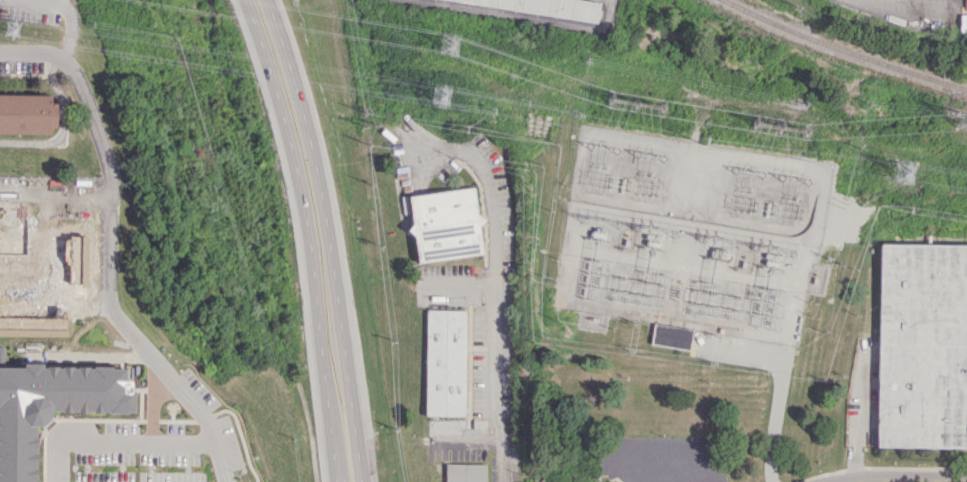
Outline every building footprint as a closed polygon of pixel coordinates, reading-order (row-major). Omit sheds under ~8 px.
[(599,0),(437,0),(597,18),(599,0)] [(50,135),(57,121),(57,104),(51,101),(52,95),(0,94),(0,133),(50,135)] [(417,262),(413,235),(406,230),(412,222),(408,196),(474,187),(478,213),(485,219),(480,226),(483,253),(417,262)] [(879,243),(966,244),(966,448),(877,447),(879,243)] [(424,416),(464,416),(466,310),(426,310),(424,416)] [(34,479),(37,479),(37,467),(35,468),(35,463),(37,463),(37,452),(36,452),(36,447),(37,448),(37,437),(35,437),(35,425),(42,426),(50,417),(50,411),(61,411),(61,412),(72,412),(72,410),(77,410),(77,413),(88,413),(88,411),(92,411),(92,413),(103,413),(103,411),(108,411),(108,413),(126,413),(126,411),(134,411),(134,390),(130,390),(131,380),(125,380),(126,368),(112,367),(112,366),(93,366),(93,368),(88,368),(88,366),(78,366),(78,368),(72,368),(72,366),(62,366),(62,368),(57,368),(57,366),(47,366),(47,367),(42,367),(42,363),(24,363),(24,367),(0,367),(0,481),(34,481),(34,479)] [(485,464),(444,464),(444,481),(485,481),(485,464)]
